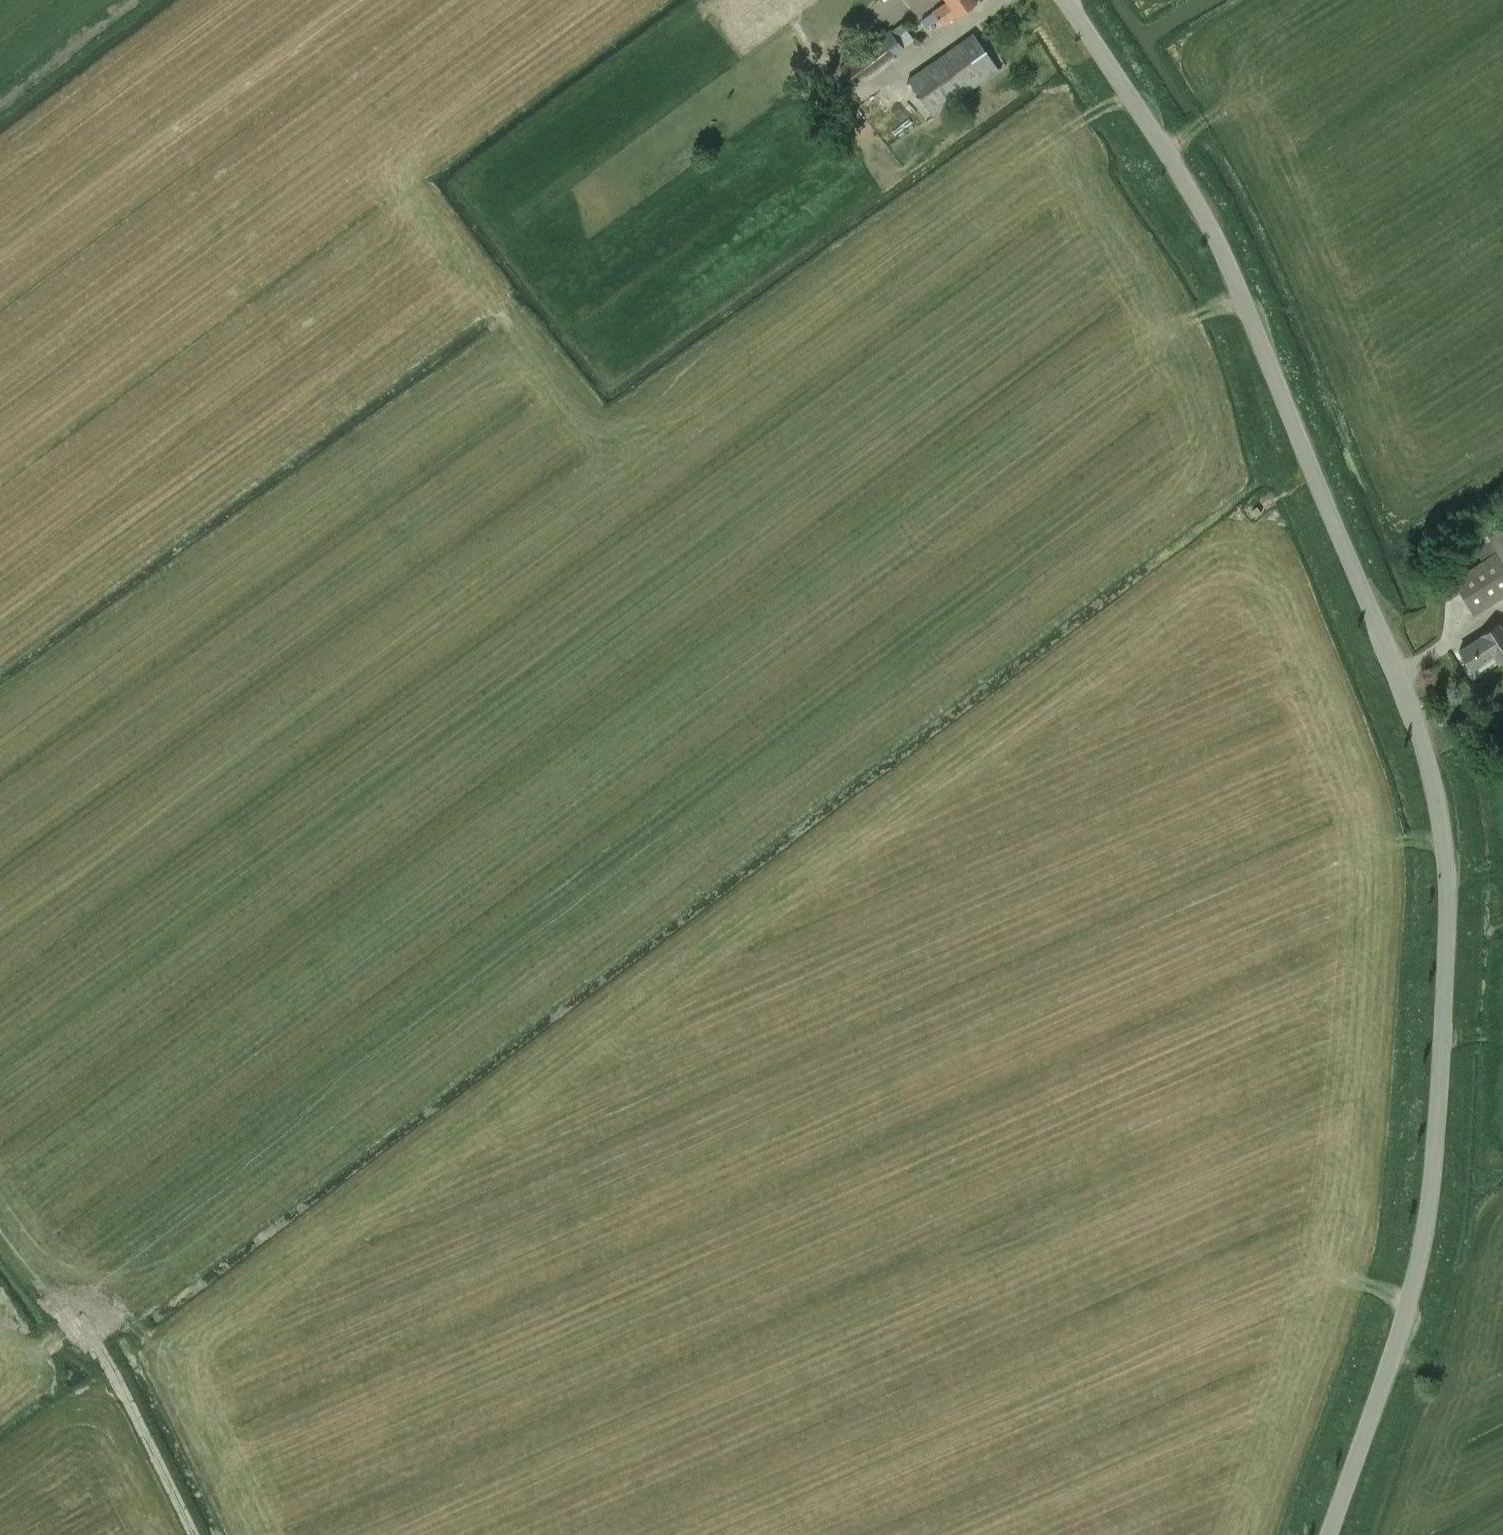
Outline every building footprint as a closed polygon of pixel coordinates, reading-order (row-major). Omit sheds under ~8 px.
[(957,16),(977,2),(975,0),(946,0),(948,2),(933,12),(942,25),(957,15),(957,16)] [(854,85),(904,48),(903,47),(913,40),(901,23),(891,31),(889,29),(880,36),(876,31),(859,43),(864,49),(840,67),(854,85)] [(907,79),(933,116),(999,69),(974,32),(907,79)] [(1487,532),(1498,550),(1452,580),(1473,614),(1502,595),(1502,522),(1487,532)] [(1502,661),(1502,628),(1500,623),(1483,634),(1483,635),(1461,649),(1472,668),(1494,654),(1500,663),(1502,661)]
